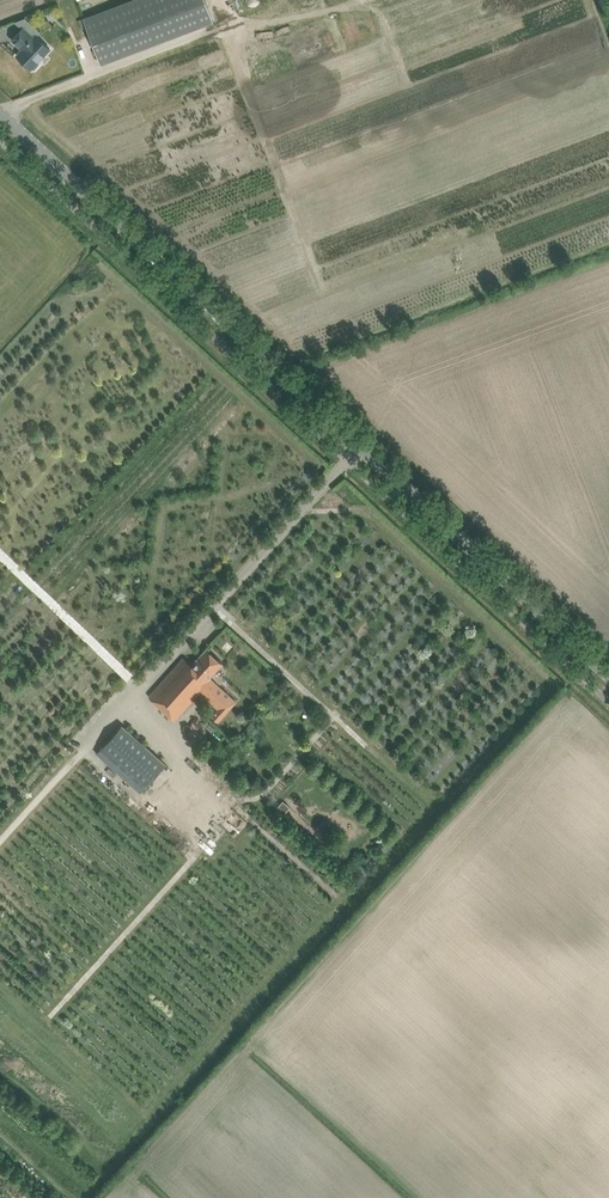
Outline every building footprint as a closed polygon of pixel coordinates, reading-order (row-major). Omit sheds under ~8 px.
[(213,21),(205,0),(131,0),(83,18),(101,64),(213,21)] [(23,28),(12,39),(23,49),(17,55),(31,68),(32,69),(35,69),(40,64),(40,62),(38,61),(50,48),(35,35),(34,37),(23,28)] [(236,701),(212,679),(210,677),(222,663),(207,649),(192,665),(184,658),(149,696),(174,720),(200,692),(217,708),(211,715),(218,722),(236,701)] [(102,748),(145,787),(166,764),(122,725),(102,748)]
